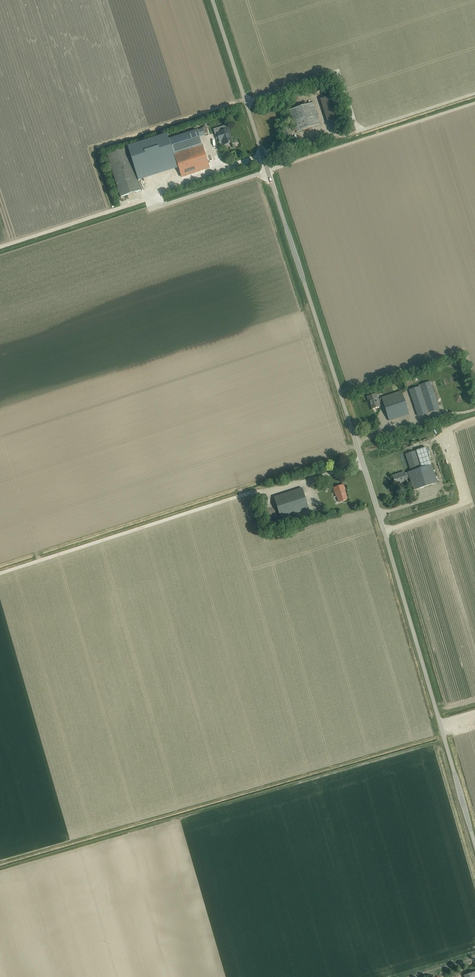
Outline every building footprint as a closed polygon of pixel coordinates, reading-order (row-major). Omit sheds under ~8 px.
[(328,122),(343,117),(335,95),(320,99),(328,122)] [(295,126),(290,128),(292,132),(296,131),(297,132),(320,125),(313,103),(290,110),(295,126)] [(292,132),(290,128),(289,125),(281,128),(283,136),(284,136),(286,142),(294,140),(291,132),(292,132)] [(174,154),(202,145),(199,137),(205,135),(203,128),(197,130),(169,139),(174,154)] [(223,145),(232,142),(229,134),(230,133),(229,129),(219,132),(220,135),(218,135),(220,141),(222,141),(223,145)] [(175,159),(167,135),(128,148),(136,172),(175,159)] [(202,145),(174,154),(182,177),(210,168),(202,145)] [(121,197),(141,191),(127,148),(107,155),(121,197)] [(419,384),(419,386),(428,413),(439,409),(430,381),(419,384)] [(409,389),(418,416),(428,413),(419,386),(409,389)] [(382,398),(378,399),(379,402),(383,401),(389,421),(409,414),(401,391),(382,398)] [(367,397),(369,401),(372,409),(380,406),(379,402),(378,399),(376,394),(367,397)] [(416,450),(416,451),(421,468),(431,465),(425,447),(416,450)] [(418,457),(416,451),(406,454),(411,472),(421,468),(418,457)] [(411,472),(404,474),(406,478),(410,477),(414,490),(437,483),(432,465),(431,465),(421,468),(411,472)] [(404,472),(393,476),(396,484),(407,481),(406,478),(404,474),(404,472)] [(339,502),(347,499),(344,489),(345,489),(344,485),(334,488),(336,497),(337,496),(339,502)] [(281,518),(309,509),(302,488),(274,497),(281,518)]
